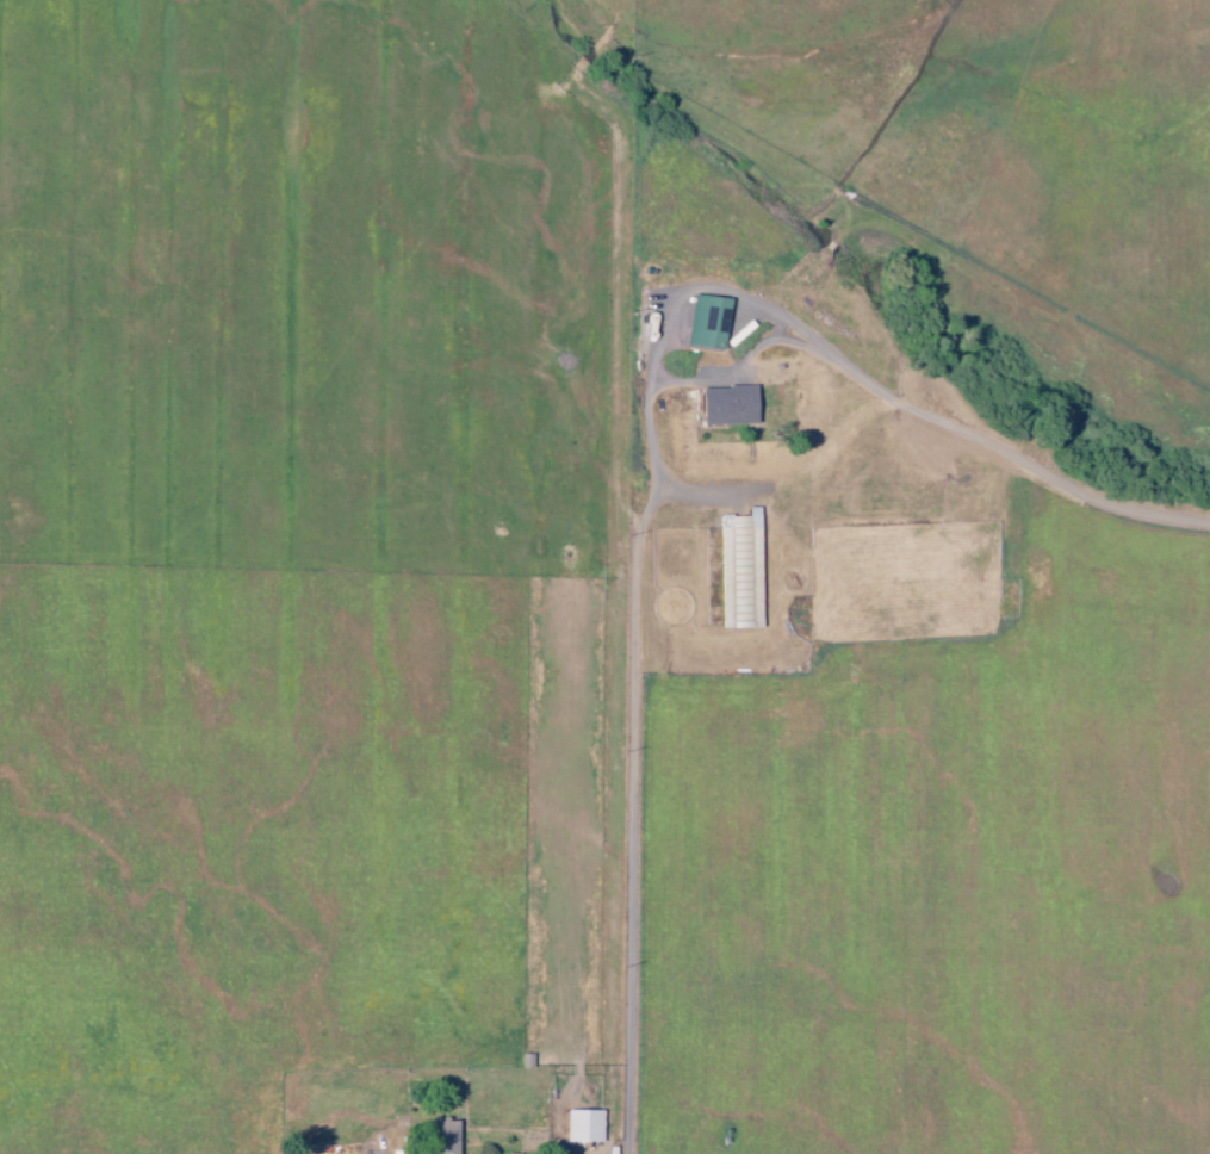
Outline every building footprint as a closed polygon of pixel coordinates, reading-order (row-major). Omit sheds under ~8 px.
[(723,350),(728,299),(690,295),(684,346),(723,350)] [(697,424),(753,423),(753,386),(696,387),(697,424)] [(599,1142),(599,1110),(563,1110),(563,1142),(599,1142)] [(455,1121),(426,1120),(425,1153),(454,1153),(455,1121)]
